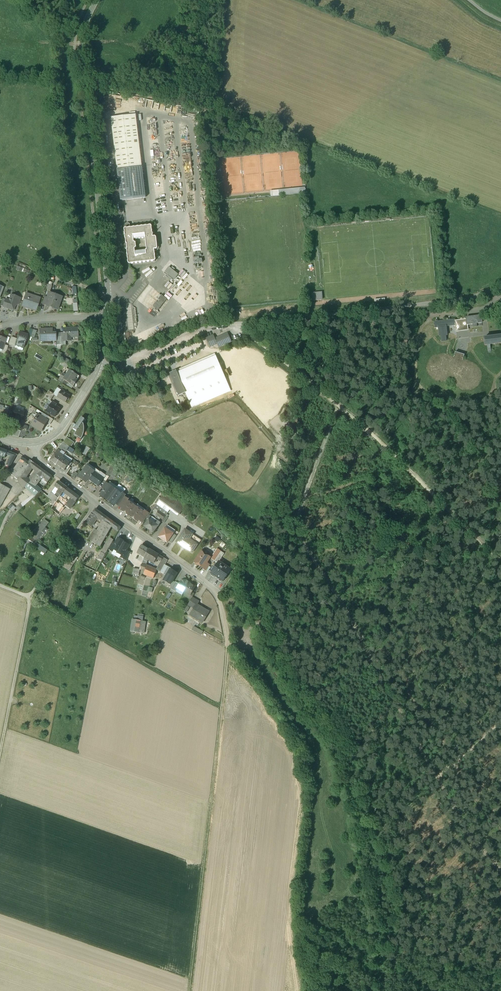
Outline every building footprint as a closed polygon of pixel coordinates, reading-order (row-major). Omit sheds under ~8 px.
[(136,115),(111,118),(121,200),(146,198),(136,115)] [(146,226),(145,226),(143,226),(142,226),(141,226),(141,227),(139,227),(138,227),(137,227),(135,227),(134,227),(133,227),(131,228),(130,228),(129,228),(127,228),(125,228),(124,229),(124,231),(125,232),(125,234),(125,235),(125,236),(125,238),(125,239),(126,239),(126,242),(126,243),(127,244),(127,248),(126,249),(127,251),(127,253),(127,255),(128,257),(127,257),(128,259),(128,261),(128,263),(129,264),(131,264),(133,263),(133,264),(135,264),(135,263),(137,263),(139,263),(141,263),(143,263),(143,262),(145,262),(147,262),(149,262),(151,262),(151,261),(153,261),(155,261),(156,260),(156,259),(155,258),(155,256),(155,254),(154,249),(157,249),(157,248),(156,237),(155,236),(153,237),(152,232),(152,230),(152,228),(152,227),(152,226),(151,225),(149,225),(149,226),(147,226),(146,226)] [(179,276),(169,267),(165,272),(175,280),(179,276)] [(313,300),(324,300),(324,292),(313,292),(313,300)] [(59,297),(54,295),(54,294),(49,293),(47,298),(45,305),(58,309),(61,301),(58,300),(59,297)] [(39,301),(32,299),(33,296),(26,294),(22,305),(28,307),(28,308),(36,311),(39,301)] [(163,294),(152,308),(157,313),(168,298),(163,294)] [(18,298),(10,295),(8,300),(9,300),(5,299),(5,300),(3,307),(13,311),(16,303),(18,298)] [(481,316),(466,318),(466,320),(467,325),(473,324),(473,327),(476,327),(476,324),(482,323),(481,316)] [(454,320),(434,322),(435,328),(438,328),(438,327),(446,326),(446,327),(455,326),(455,321),(454,320)] [(466,320),(455,321),(455,326),(456,332),(468,330),(467,328),(467,325),(466,320)] [(446,326),(438,327),(438,328),(439,337),(440,337),(441,342),(446,342),(445,336),(447,336),(446,327),(446,326)] [(78,328),(64,329),(64,333),(64,341),(66,341),(71,341),(71,337),(78,337),(78,328)] [(53,329),(39,329),(39,341),(57,341),(57,333),(53,333),(53,329)] [(27,335),(19,332),(17,340),(15,346),(23,348),(27,336),(28,335),(27,335)] [(227,334),(215,340),(217,344),(219,348),(231,342),(227,334)] [(213,336),(205,339),(209,348),(217,344),(215,340),(213,336)] [(484,339),(485,346),(487,346),(488,352),(489,352),(489,353),(490,353),(490,352),(491,352),(491,351),(490,345),(500,344),(500,336),(484,339)] [(17,340),(11,338),(9,345),(15,347),(15,346),(17,340)] [(464,355),(455,352),(453,358),(458,359),(463,361),(464,355)] [(214,355),(170,375),(175,386),(174,386),(179,397),(186,395),(189,402),(198,399),(200,397),(223,387),(228,385),(214,355)] [(75,373),(70,370),(70,371),(66,376),(64,380),(68,383),(73,386),(77,380),(75,379),(77,375),(74,373),(75,373)] [(223,387),(200,397),(203,403),(225,393),(223,387)] [(64,391),(62,390),(57,397),(66,402),(70,396),(64,392),(64,391)] [(56,405),(52,402),(51,403),(51,405),(49,407),(47,411),(55,416),(60,409),(55,406),(56,405)] [(24,412),(15,409),(12,417),(18,420),(21,421),(21,420),(24,412)] [(46,419),(39,415),(32,426),(37,429),(37,428),(41,431),(43,427),(46,422),(47,420),(46,419)] [(81,417),(73,429),(76,431),(74,434),(81,439),(83,436),(84,433),(84,430),(84,427),(84,425),(84,423),(83,423),(82,423),(85,419),(81,417)] [(18,420),(15,429),(21,431),(24,421),(21,420),(21,421),(18,420)] [(66,437),(63,442),(67,445),(69,447),(71,448),(74,442),(66,437)] [(71,448),(69,447),(67,451),(75,456),(77,452),(71,448)] [(58,450),(50,461),(57,465),(61,458),(58,456),(61,452),(58,450)] [(16,455),(7,451),(6,454),(10,456),(8,461),(12,462),(16,455)] [(65,454),(62,458),(65,460),(66,459),(70,462),(73,459),(65,454)] [(20,457),(11,470),(15,473),(16,470),(21,463),(25,466),(28,462),(20,457)] [(61,458),(57,465),(65,470),(66,468),(68,465),(70,462),(66,459),(65,460),(62,458),(61,458)] [(30,460),(21,474),(25,477),(32,467),(34,464),(30,460)] [(21,463),(16,470),(20,473),(25,466),(21,463)] [(82,472),(81,473),(82,473),(79,478),(86,483),(88,479),(94,471),(86,466),(82,472)] [(112,473),(110,475),(114,478),(119,471),(115,468),(112,473)] [(41,469),(38,472),(36,474),(40,478),(42,475),(47,478),(49,475),(41,469)] [(15,473),(11,470),(9,474),(16,479),(19,475),(15,473)] [(28,480),(24,486),(26,487),(30,482),(36,474),(38,472),(36,470),(28,480)] [(94,471),(88,479),(97,486),(104,477),(94,470),(94,471)] [(21,474),(20,473),(17,479),(24,486),(28,480),(25,477),(21,474)] [(36,474),(30,482),(34,485),(40,478),(36,474)] [(34,485),(30,482),(26,487),(34,494),(38,488),(34,485)] [(67,488),(59,482),(55,487),(58,489),(58,490),(57,492),(61,495),(63,492),(67,488)] [(0,483),(0,484),(0,508),(10,489),(0,483)] [(108,484),(100,495),(107,500),(115,489),(108,484)] [(58,489),(55,487),(51,492),(59,498),(61,495),(57,492),(58,490),(58,489)] [(74,493),(67,488),(63,492),(61,495),(59,498),(56,502),(55,502),(53,505),(50,509),(59,515),(67,505),(66,504),(70,499),(69,499),(74,493)] [(115,489),(107,500),(114,505),(117,501),(118,500),(122,494),(115,489)] [(56,502),(59,498),(51,492),(48,496),(53,500),(55,502),(56,502)] [(74,493),(69,499),(70,499),(66,504),(67,505),(71,508),(79,497),(74,493)] [(163,493),(156,504),(167,512),(170,508),(176,500),(163,493)] [(34,498),(32,497),(14,509),(11,505),(8,508),(12,512),(7,518),(9,520),(16,512),(34,498)] [(124,497),(121,502),(120,503),(124,506),(127,501),(128,501),(129,500),(128,499),(124,497)] [(123,508),(121,510),(129,516),(136,507),(137,504),(129,499),(128,499),(129,500),(128,501),(127,501),(124,506),(123,508)] [(185,505),(176,500),(170,508),(180,515),(185,505)] [(167,512),(156,504),(153,508),(158,511),(165,516),(167,512)] [(136,507),(129,516),(138,521),(140,518),(141,517),(144,512),(136,507)] [(149,514),(146,517),(149,519),(151,521),(156,514),(158,511),(153,508),(151,511),(149,514)] [(101,522),(102,520),(104,521),(107,517),(95,509),(85,522),(89,525),(92,527),(98,519),(101,522)] [(144,512),(141,517),(145,520),(146,517),(149,514),(145,511),(144,512)] [(121,527),(107,517),(104,521),(112,526),(118,531),(121,527)] [(156,524),(151,521),(149,519),(144,526),(153,533),(159,524),(156,522),(156,524)] [(46,520),(41,526),(39,524),(30,536),(35,540),(49,523),(46,520)] [(106,536),(108,533),(112,526),(104,521),(102,520),(102,522),(97,530),(95,529),(88,538),(91,541),(96,544),(100,547),(104,540),(105,541),(108,537),(106,536)] [(51,525),(49,523),(35,540),(30,536),(28,538),(29,539),(36,543),(51,525)] [(168,541),(173,534),(165,528),(159,537),(167,543),(168,541)] [(193,534),(185,529),(176,541),(192,552),(197,544),(190,538),(193,534)] [(176,536),(173,534),(168,541),(171,543),(176,536)] [(200,540),(193,534),(190,538),(197,544),(200,540)] [(108,549),(113,542),(113,541),(112,539),(110,537),(107,542),(106,542),(97,559),(101,562),(108,549)] [(115,543),(112,549),(113,549),(118,552),(117,553),(123,542),(124,542),(124,541),(118,538),(115,543)] [(28,541),(24,539),(20,549),(24,550),(27,543),(28,541)] [(36,543),(29,539),(28,541),(27,543),(34,546),(45,554),(47,551),(36,543)] [(123,542),(117,553),(122,555),(123,556),(126,550),(129,545),(124,542),(123,542)] [(144,557),(149,549),(142,545),(137,553),(140,555),(138,560),(142,562),(144,557)] [(154,553),(149,549),(144,557),(149,560),(150,560),(154,553)] [(215,561),(221,552),(217,549),(211,558),(215,561)] [(126,550),(123,556),(122,555),(121,557),(127,560),(130,552),(126,550)] [(201,552),(194,562),(203,568),(206,563),(210,558),(201,552)] [(215,561),(218,563),(224,554),(221,552),(215,561)] [(161,556),(154,553),(150,560),(154,563),(155,560),(158,560),(161,556)] [(57,562),(69,571),(72,567),(79,558),(73,554),(69,558),(63,554),(57,562)] [(167,560),(161,556),(158,560),(161,562),(157,570),(161,572),(165,565),(167,560)] [(223,582),(231,570),(219,562),(218,563),(211,574),(223,582)] [(142,564),(140,569),(145,571),(148,572),(150,567),(147,565),(142,564)] [(156,569),(150,567),(148,572),(154,575),(156,569)] [(168,567),(164,574),(166,576),(170,569),(171,570),(172,569),(168,567)] [(157,570),(156,569),(154,575),(148,572),(145,571),(144,575),(154,579),(157,570)] [(164,580),(170,584),(177,573),(171,570),(170,569),(166,576),(164,580)] [(186,580),(180,581),(180,582),(179,584),(177,588),(177,589),(184,593),(184,592),(189,583),(186,581),(186,580)] [(175,582),(171,589),(175,592),(177,589),(177,588),(179,584),(175,582)] [(195,586),(189,583),(184,592),(190,595),(191,592),(195,586)] [(197,604),(196,604),(194,608),(189,615),(202,622),(205,618),(203,617),(206,611),(200,607),(197,604)] [(144,634),(146,622),(132,619),(130,631),(144,634)]
